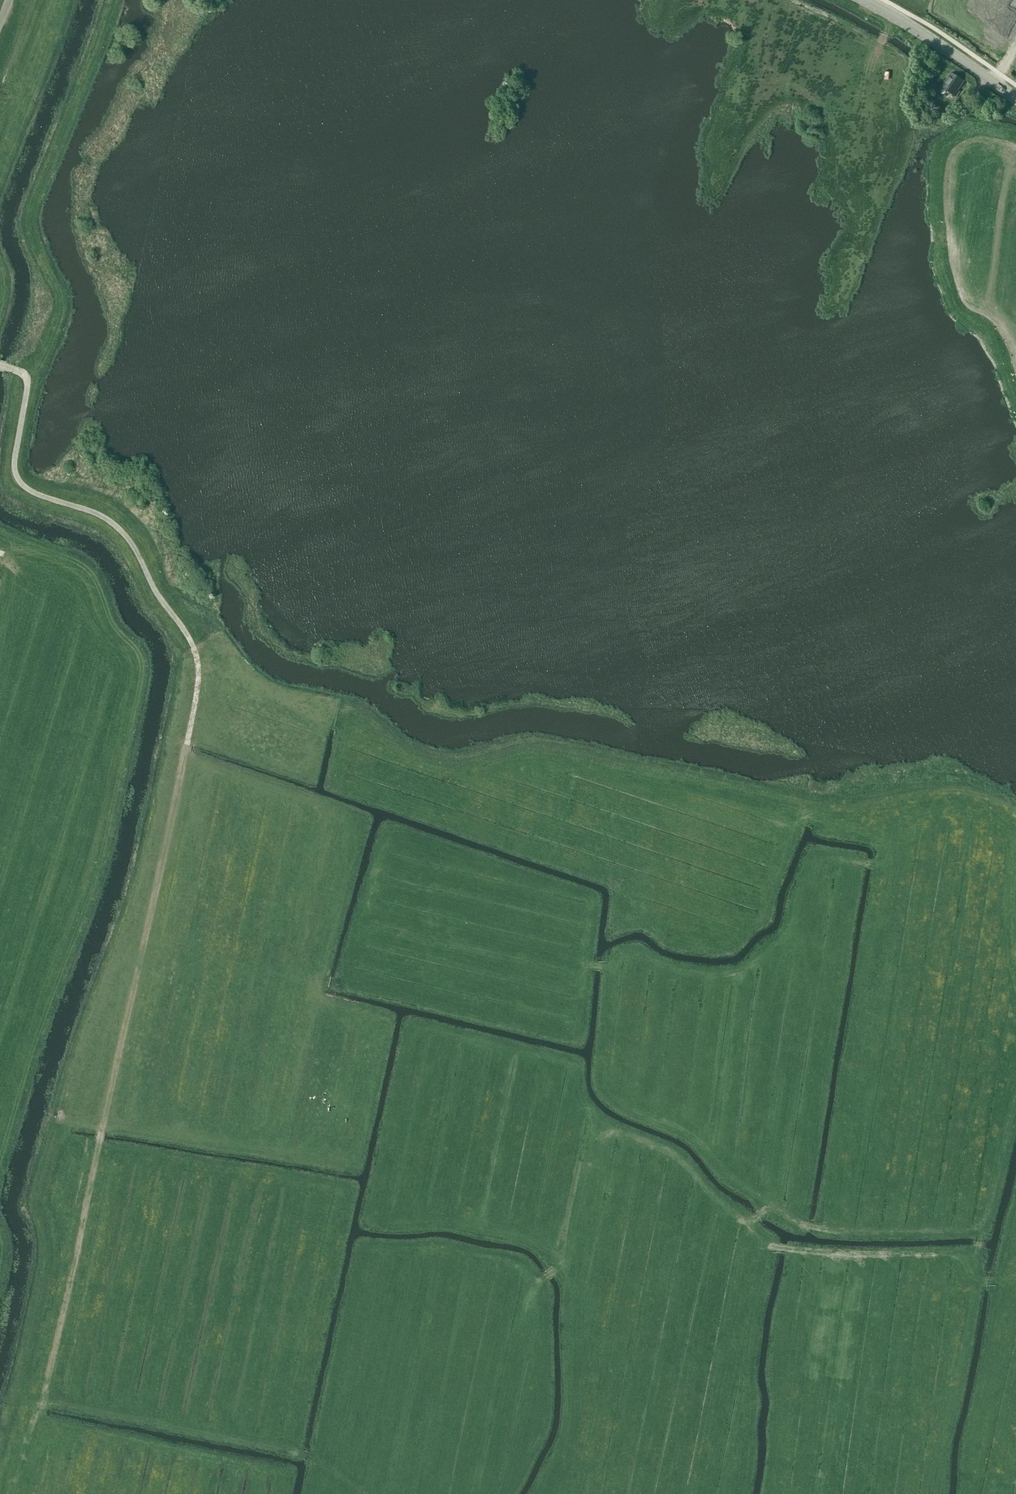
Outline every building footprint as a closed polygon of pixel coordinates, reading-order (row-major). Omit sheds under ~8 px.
[(959,92),(957,91),(964,81),(951,73),(942,87),(956,96),(959,92)]
